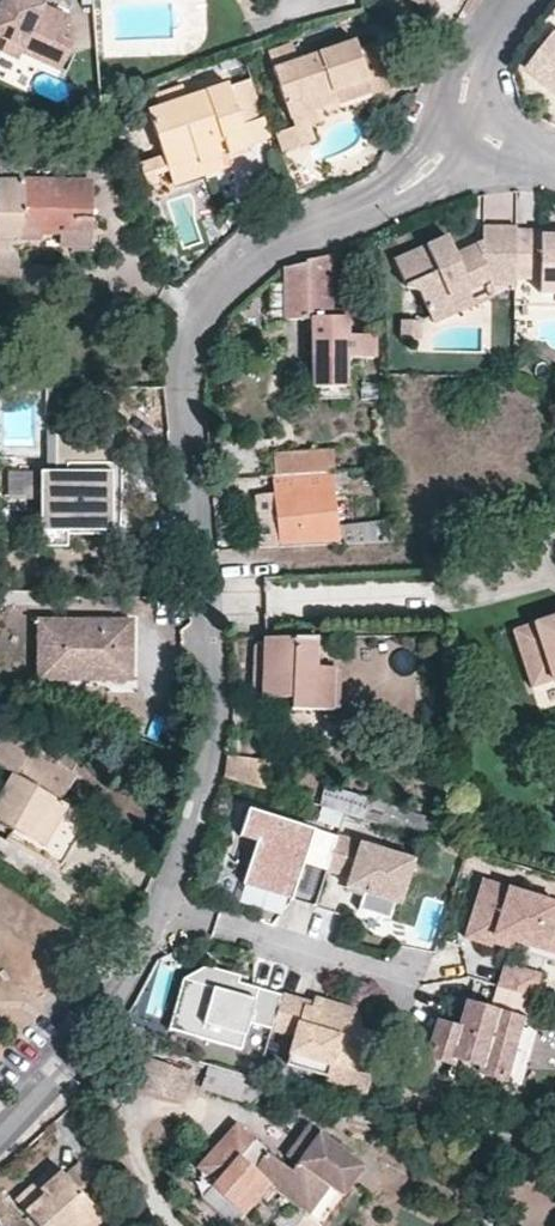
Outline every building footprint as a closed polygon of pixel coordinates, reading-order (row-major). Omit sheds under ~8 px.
[(6,42),(9,38),(23,44),(19,53),(59,71),(71,46),(70,42),(61,38),(69,20),(68,17),(30,0),(0,0),(0,39),(6,42)] [(427,11),(431,4),(424,0),(406,0),(427,11)] [(554,31),(527,68),(554,90),(554,32),(554,31)] [(23,44),(9,38),(6,42),(2,54),(16,59),(19,53),(23,44)] [(336,103),(333,91),(367,80),(372,92),(372,97),(391,90),(377,43),(358,50),(354,42),(272,68),(289,120),(336,103)] [(270,138),(254,91),(244,94),(239,80),(228,84),(247,146),(270,138)] [(333,91),(336,103),(372,92),(367,80),(333,91)] [(247,146),(228,84),(188,97),(183,84),(156,93),(159,106),(148,110),(166,166),(194,157),(198,163),(220,156),(215,142),(224,139),(229,152),(247,146)] [(198,163),(194,157),(166,166),(171,183),(223,166),(220,156),(198,163)] [(39,239),(41,233),(60,235),(61,230),(77,231),(78,220),(92,222),(93,185),(0,182),(0,236),(39,239)] [(78,220),(77,231),(61,230),(60,235),(61,247),(91,246),(92,222),(78,220)] [(477,240),(480,250),(459,258),(457,249),(450,237),(416,251),(398,259),(409,286),(422,291),(435,321),(439,321),(458,311),(453,298),(469,290),(491,282),(516,282),(516,279),(516,231),(516,226),(484,227),(484,240),(477,240)] [(541,235),(541,230),(516,231),(516,279),(539,279),(540,294),(554,294),(554,235),(541,235)] [(457,249),(459,258),(480,250),(477,240),(457,249)] [(286,321),(313,321),(316,387),(344,388),(345,360),(373,359),(374,336),(345,336),(345,295),(329,296),(329,257),(304,262),(302,265),(286,267),(286,321)] [(453,298),(458,311),(474,304),(469,290),(453,298)] [(417,322),(403,322),(403,340),(417,340),(417,322)] [(110,455),(111,426),(54,425),(53,470),(38,470),(37,530),(64,530),(64,524),(109,525),(109,500),(110,455)] [(272,455),(273,477),(332,474),(331,452),(272,455)] [(120,501),(120,455),(110,455),(109,500),(120,501)] [(337,492),(353,491),(352,473),(336,474),(337,492)] [(255,497),(258,549),(339,545),(337,492),(336,474),(332,474),(273,477),(275,496),(255,497)] [(344,526),(344,545),(395,543),(394,523),(344,526)] [(58,680),(59,672),(128,676),(130,622),(97,622),(97,629),(83,628),(81,620),(38,618),(34,680),(58,680)] [(529,688),(554,679),(554,619),(538,626),(510,635),(529,688)] [(97,629),(97,622),(81,620),(83,628),(97,629)] [(253,689),(262,689),(290,690),(290,700),(290,710),(312,710),(329,713),(331,668),(314,669),(315,637),(264,637),(265,646),(256,645),(253,689)] [(329,713),(339,712),(340,668),(331,668),(329,713)] [(59,672),(58,680),(127,686),(128,676),(59,672)] [(262,689),(263,699),(290,700),(290,690),(262,689)] [(0,734),(0,769),(10,775),(13,777),(29,751),(0,734)] [(56,801),(28,784),(41,759),(67,774),(76,757),(47,741),(38,757),(29,751),(13,777),(10,775),(0,792),(0,824),(10,831),(8,836),(59,863),(86,819),(56,801)] [(272,793),(278,772),(226,758),(222,778),(272,793)] [(67,774),(41,759),(28,784),(56,801),(70,777),(67,774)] [(361,819),(368,799),(329,786),(321,807),(361,819)] [(398,829),(403,810),(368,799),(361,819),(398,829)] [(328,870),(338,837),(249,808),(241,832),(258,838),(257,840),(244,880),(293,896),(304,862),(328,870)] [(434,841),(432,818),(403,810),(398,829),(434,841)] [(8,836),(3,843),(55,872),(59,863),(8,836)] [(399,904),(413,861),(338,837),(328,870),(350,877),(349,882),(355,884),(353,889),(366,893),(361,910),(392,921),(398,904),(399,904)] [(293,896),(244,880),(243,882),(293,898),(293,896)] [(482,881),(464,938),(491,947),(492,943),(496,931),(514,937),(512,942),(543,952),(546,943),(554,939),(554,904),(482,881)] [(512,942),(514,937),(496,931),(492,943),(510,949),(512,942)] [(546,943),(543,952),(554,956),(554,939),(546,943)] [(532,998),(539,975),(505,964),(498,987),(532,998)] [(271,1029),(281,995),(257,988),(256,993),(237,988),(238,982),(240,975),(207,965),(181,978),(170,1018),(187,1024),(184,1035),(263,1058),(271,1029)] [(256,993),(257,988),(238,982),(237,988),(256,993)] [(380,1037),(358,1030),(355,1011),(314,998),(312,1004),(310,1010),(304,1008),(306,1002),(281,995),(271,1029),(294,1036),(286,1065),(325,1077),(329,1062),(369,1074),(380,1037)] [(467,1003),(460,1028),(438,1022),(428,1057),(451,1064),(454,1058),(483,1066),(481,1073),(503,1078),(520,1019),(467,1003)] [(184,1035),(187,1024),(170,1018),(166,1030),(184,1035)] [(130,1053),(118,1081),(153,1092),(179,1102),(189,1074),(130,1053)] [(363,1094),(369,1074),(329,1062),(325,1077),(323,1082),(363,1094)] [(254,1094),(259,1082),(208,1068),(201,1090),(211,1092),(229,1098),(251,1105),(254,1094)] [(244,1213),(258,1194),(263,1198),(286,1169),(236,1127),(205,1159),(221,1175),(216,1182),(212,1186),(239,1210),(244,1213)] [(308,1128),(296,1143),(306,1151),(294,1167),(290,1171),(286,1169),(271,1189),(294,1208),(305,1195),(316,1204),(326,1190),(339,1201),(351,1185),(346,1181),(357,1167),(308,1128)] [(306,1151),(296,1143),(287,1154),(289,1163),(294,1167),(306,1151)] [(198,1167),(203,1174),(216,1182),(221,1175),(205,1159),(198,1167)] [(37,1225),(82,1225),(97,1213),(96,1212),(88,1203),(101,1190),(78,1163),(64,1176),(60,1171),(37,1190),(43,1196),(23,1211),(37,1225)] [(23,1211),(43,1196),(37,1190),(60,1171),(52,1164),(14,1200),(23,1211)] [(362,1172),(357,1167),(346,1181),(351,1185),(362,1172)] [(212,1186),(201,1199),(229,1223),(239,1210),(212,1186)] [(305,1195),(294,1208),(305,1217),(316,1204),(305,1195)] [(103,1220),(97,1213),(82,1225),(96,1225),(103,1220)]
